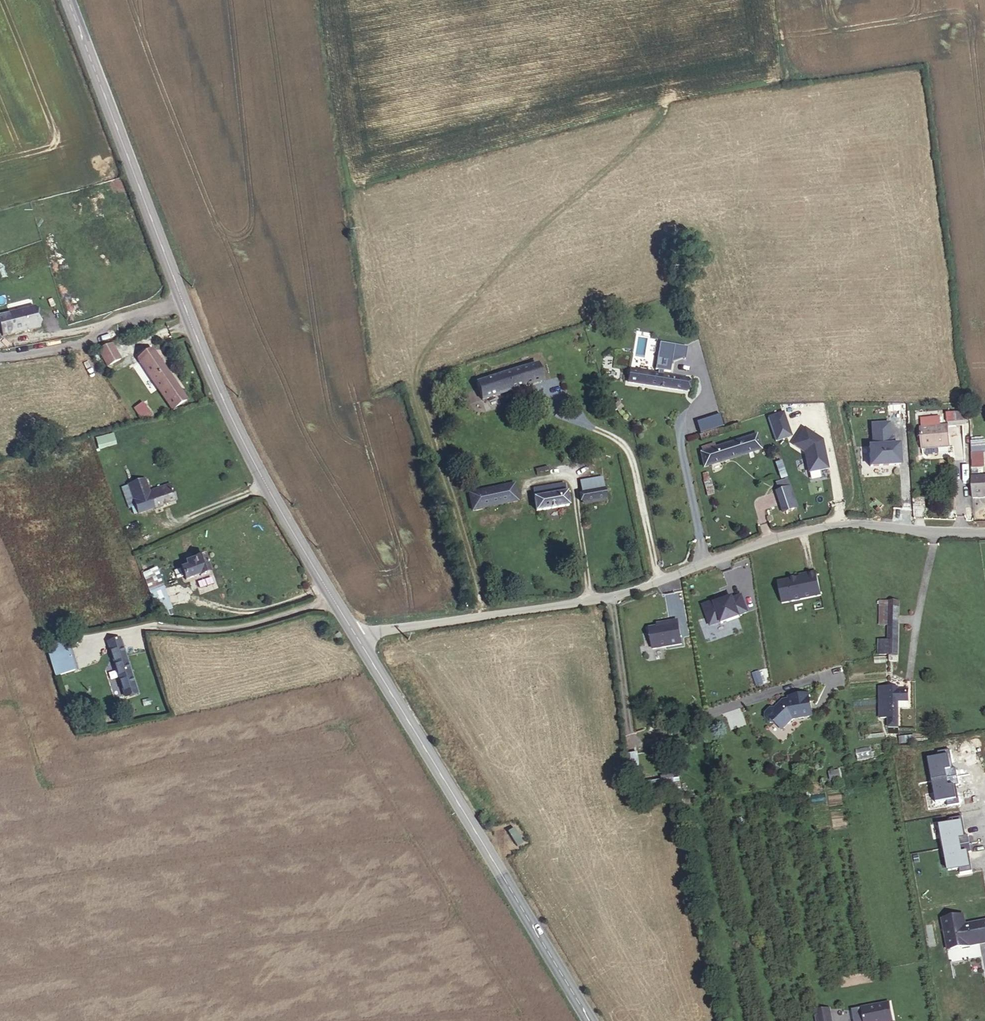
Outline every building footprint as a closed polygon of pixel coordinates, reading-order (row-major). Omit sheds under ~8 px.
[(32,306),(0,315),(0,334),(37,325),(32,306)] [(120,360),(110,344),(99,351),(108,367),(120,360)] [(139,356),(151,347),(149,344),(136,352),(139,356)] [(188,399),(151,347),(139,356),(176,408),(188,399)] [(698,374),(702,357),(675,350),(669,377),(673,379),(673,381),(678,382),(678,380),(683,381),(686,371),(698,374)] [(498,377),(494,363),(479,368),(483,382),(498,377)] [(485,403),(542,387),(536,366),(498,377),(483,382),(479,383),(485,403)] [(683,397),(686,384),(678,382),(673,381),(646,374),(643,387),(683,397)] [(150,416),(144,406),(136,411),(142,420),(150,416)] [(786,412),(768,417),(775,442),(792,437),(786,412)] [(962,419),(962,417),(947,419),(948,430),(963,429),(963,428),(962,419)] [(891,423),(872,424),(874,447),(868,447),(870,472),(905,469),(903,445),(893,446),(891,423)] [(823,441),(804,427),(793,447),(804,455),(808,475),(830,472),(823,441)] [(950,452),(948,430),(919,433),(921,455),(950,452)] [(114,436),(96,439),(98,449),(116,446),(114,436)] [(706,469),(768,452),(763,437),(721,449),(707,453),(702,454),(706,469)] [(721,449),(719,442),(705,446),(707,453),(721,449)] [(984,469),(984,442),(972,442),(972,469),(984,469)] [(781,461),(776,463),(779,473),(785,471),(781,461)] [(171,493),(166,476),(145,484),(141,472),(125,478),(135,505),(171,493)] [(607,490),(605,480),(596,482),(597,491),(607,490)] [(791,488),(788,480),(776,483),(778,492),(791,488)] [(972,481),(973,503),(984,503),(984,480),(972,481)] [(597,491),(596,482),(583,484),(585,494),(597,491)] [(569,495),(568,486),(535,492),(537,500),(569,495)] [(508,505),(505,488),(482,492),(485,509),(508,505)] [(797,511),(791,488),(778,492),(784,514),(797,511)] [(609,502),(607,490),(597,491),(585,494),(587,505),(609,502)] [(573,508),(571,494),(569,495),(537,500),(539,514),(573,508)] [(193,580),(211,573),(201,550),(184,557),(184,559),(178,561),(185,581),(192,578),(193,580)] [(172,610),(157,568),(143,573),(157,615),(172,610)] [(823,597),(817,573),(808,575),(807,572),(791,575),(792,580),(777,583),(783,606),(823,597)] [(719,600),(703,606),(711,629),(722,626),(723,629),(744,621),(742,617),(750,615),(743,596),(720,604),(719,600)] [(901,629),(902,611),(902,604),(893,604),(892,628),(901,629)] [(909,629),(910,612),(902,611),(901,629),(909,629)] [(681,645),(678,620),(658,624),(658,628),(648,629),(651,650),(681,645)] [(109,643),(112,655),(124,696),(136,692),(124,652),(120,639),(109,643)] [(48,649),(57,678),(76,671),(67,643),(48,649)] [(900,659),(900,644),(891,644),(890,658),(900,659)] [(892,722),(894,693),(885,693),(885,705),(889,705),(889,713),(884,713),(884,722),(892,722)] [(902,708),(903,694),(894,693),(892,722),(892,731),(901,732),(901,715),(902,708)] [(911,708),(912,694),(903,694),(902,708),(911,708)] [(815,720),(810,695),(788,699),(789,700),(783,701),(775,710),(771,710),(766,714),(765,718),(771,726),(776,726),(784,734),(794,723),(815,720)] [(941,919),(947,955),(984,948),(984,922),(968,925),(966,915),(941,919)] [(892,1006),(863,1011),(864,1020),(894,1020),(892,1006)]
